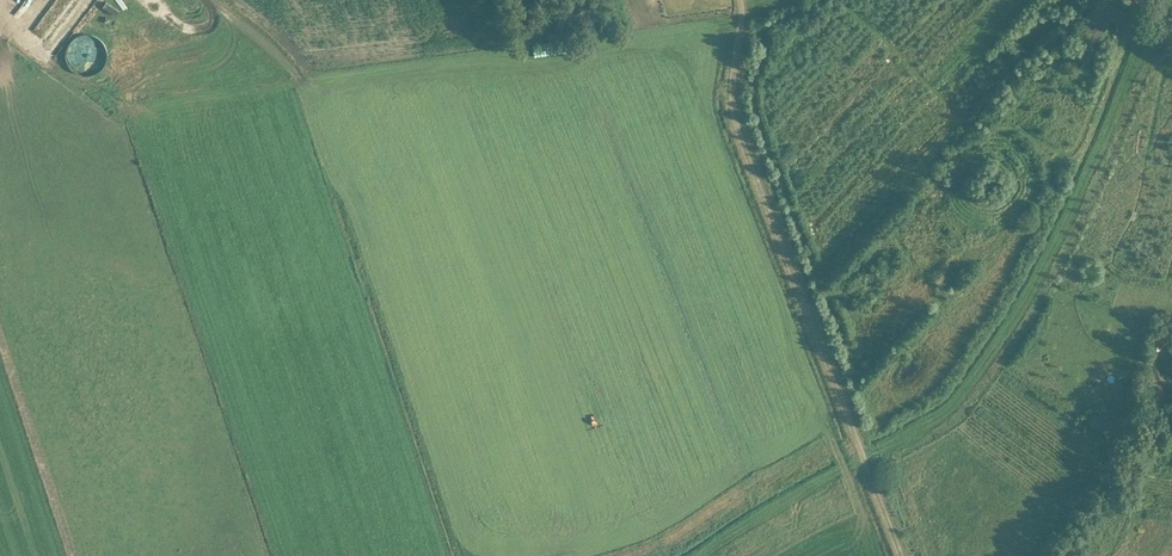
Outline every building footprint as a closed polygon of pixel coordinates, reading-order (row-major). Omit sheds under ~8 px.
[(31,0),(12,0),(8,4),(16,13),(31,0)] [(64,32),(59,43),(66,46),(71,35),(64,32)] [(1164,349),(1162,375),(1171,376),(1171,350),(1164,349)]
